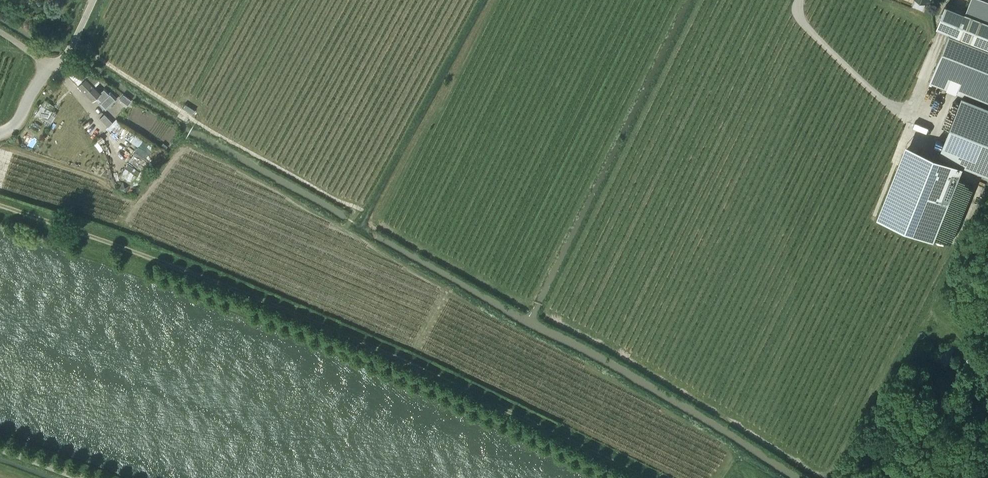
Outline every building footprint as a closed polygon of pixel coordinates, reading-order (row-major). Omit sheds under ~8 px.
[(986,0),(970,0),(965,13),(945,5),(936,27),(949,32),(929,82),(963,96),(939,156),(987,175),(987,1),(986,0)] [(94,85),(98,81),(91,74),(90,74),(80,63),(73,70),(81,78),(84,75),(87,78),(78,86),(86,94),(95,85),(94,85)] [(101,92),(95,85),(86,94),(92,101),(96,97),(100,101),(99,103),(105,110),(117,99),(110,92),(109,93),(104,89),(103,90),(102,90),(101,92)] [(108,127),(112,122),(104,114),(100,119),(108,127)] [(907,144),(878,215),(935,237),(963,166),(907,144)] [(132,156),(119,176),(131,183),(135,177),(139,179),(147,166),(132,156)]
